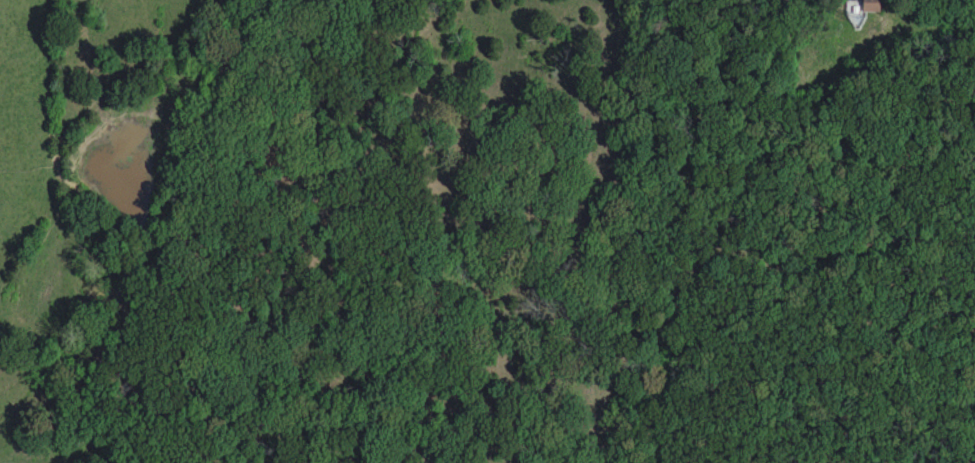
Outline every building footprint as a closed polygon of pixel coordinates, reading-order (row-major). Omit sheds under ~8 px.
[(862,13),(883,13),(883,0),(862,0),(862,13)]
